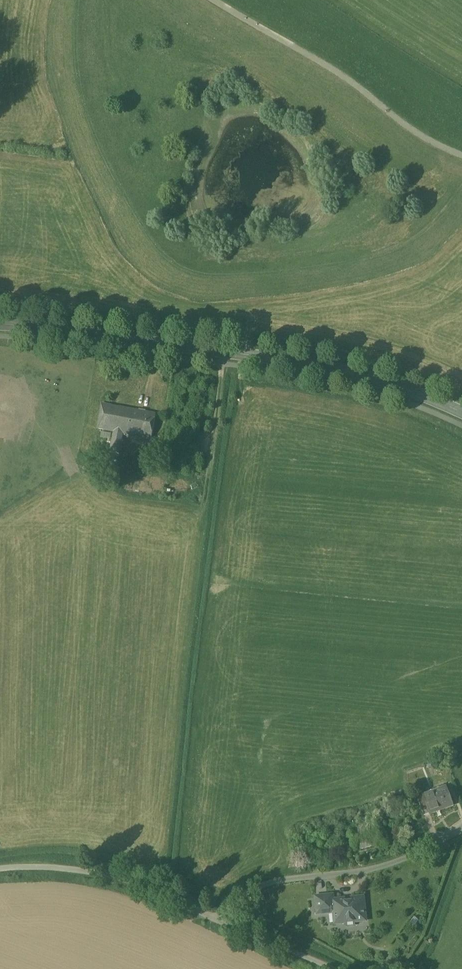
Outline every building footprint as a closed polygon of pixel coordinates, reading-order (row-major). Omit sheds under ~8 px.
[(112,407),(102,405),(98,428),(107,430),(112,407)] [(156,415),(112,407),(107,430),(114,432),(122,433),(151,438),(156,415)] [(122,433),(114,432),(110,452),(119,454),(122,433)] [(424,796),(423,797),(427,807),(430,815),(438,812),(437,811),(453,805),(447,788),(424,796)] [(423,792),(416,795),(422,810),(427,807),(423,797),(424,796),(423,792)] [(328,896),(315,898),(317,916),(330,914),(328,896)] [(351,903),(345,904),(345,900),(334,902),(333,896),(328,896),(330,914),(334,914),(336,925),(346,924),(347,927),(355,926),(355,923),(366,921),(363,899),(351,900),(351,903)]
